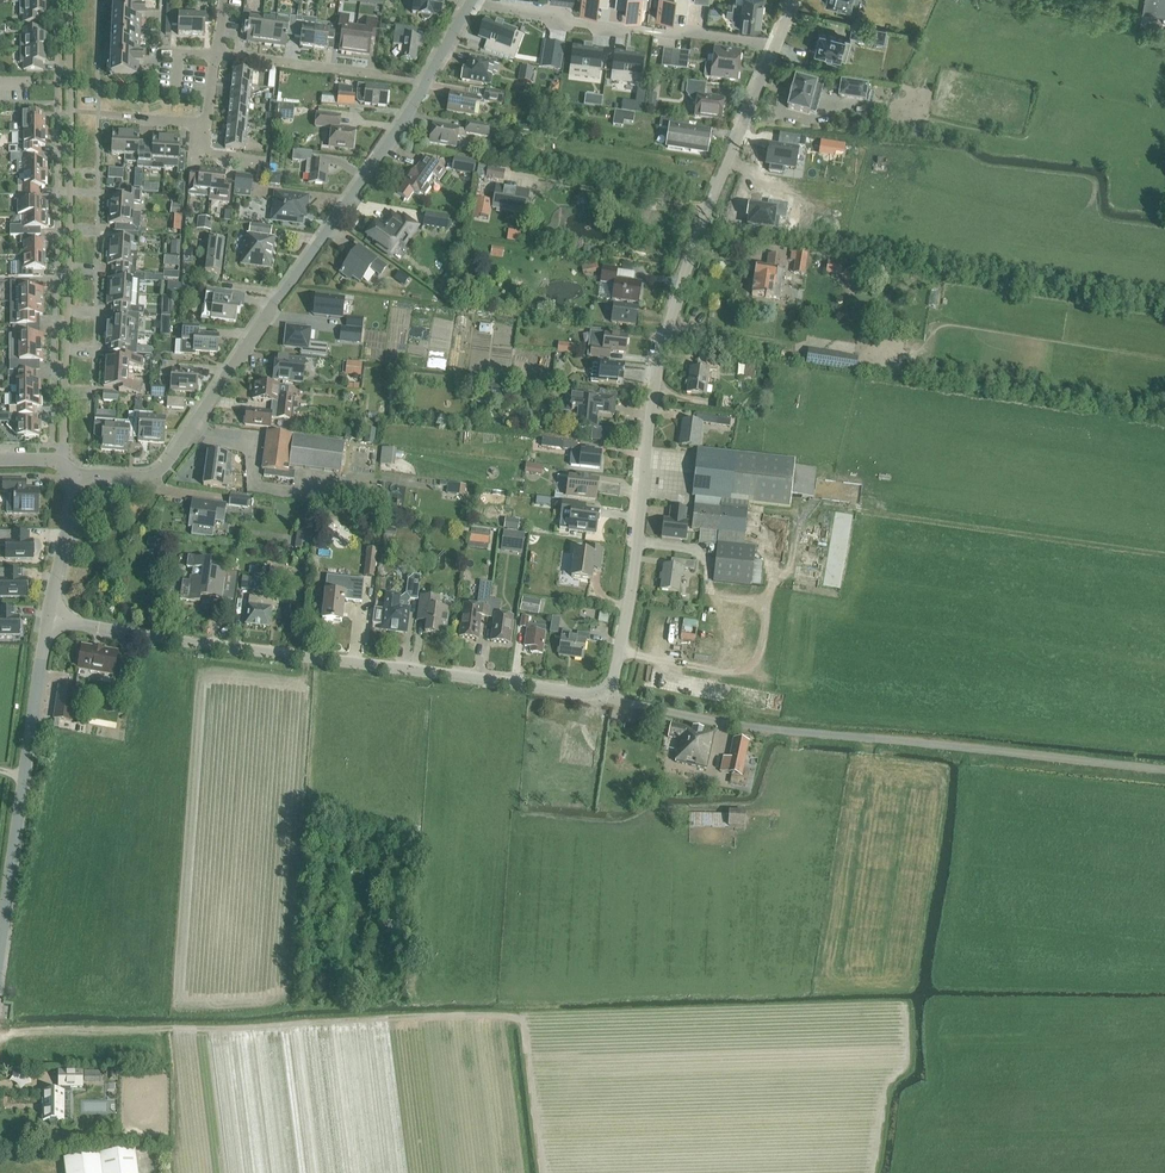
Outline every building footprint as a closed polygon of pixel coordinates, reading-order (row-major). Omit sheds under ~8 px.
[(141,9),(141,0),(114,0),(113,12),(145,14),(145,9),(141,9)] [(412,13),(417,13),(417,14),(422,15),(423,17),(424,18),(425,19),(426,19),(428,19),(429,19),(430,18),(431,17),(431,16),(435,17),(435,16),(440,17),(442,2),(437,2),(437,0),(414,0),(412,13)] [(579,12),(580,12),(580,11),(594,13),(595,4),(607,6),(608,0),(580,0),(579,12)] [(614,7),(626,8),(625,16),(640,18),(640,20),(642,7),(645,7),(646,0),(615,0),(614,7)] [(653,4),(657,5),(655,18),(656,18),(656,17),(671,19),(672,10),(687,12),(688,0),(654,0),(653,4)] [(732,10),(761,13),(763,0),(743,0),(742,4),(733,2),(732,10)] [(825,3),(849,9),(849,8),(855,9),(857,0),(825,0),(825,3)] [(1144,9),(1143,14),(1164,18),(1164,0),(1145,0),(1144,9)] [(23,15),(23,22),(42,22),(42,15),(45,15),(45,2),(20,2),(20,15),(23,15)] [(191,35),(204,35),(205,24),(212,24),(212,9),(205,9),(205,16),(192,15),(191,35)] [(761,13),(732,10),(728,9),(727,17),(732,18),(732,20),(737,26),(759,29),(761,13)] [(171,24),(171,25),(178,25),(177,34),(191,35),(192,15),(179,15),(179,10),(172,10),(171,14),(171,19),(171,24)] [(246,42),(260,43),(263,20),(250,18),(251,11),(244,10),(242,25),(248,26),(246,42)] [(144,18),(145,14),(113,12),(112,28),(140,30),(140,18),(144,18)] [(260,43),(272,45),(277,15),(270,14),(269,21),(263,20),(260,43)] [(341,35),(339,52),(353,53),(356,30),(347,29),(349,15),(340,14),(338,35),(341,35)] [(277,15),(272,45),(286,47),(287,35),(294,36),(297,17),(277,15)] [(317,20),(297,17),(294,36),(301,37),(300,46),(313,48),(316,22),(317,20)] [(356,30),(353,53),(368,56),(371,39),(374,40),(377,19),(367,18),(365,31),(356,30)] [(488,44),(486,43),(484,49),(510,59),(514,49),(509,47),(515,31),(503,26),(503,25),(496,22),(495,23),(486,20),(480,37),(489,40),(488,44)] [(336,25),(329,24),(316,22),(313,48),(326,50),(327,39),(334,40),(336,25)] [(867,40),(869,28),(853,24),(850,36),(867,40)] [(393,45),(403,46),(401,58),(415,60),(417,47),(422,47),(423,38),(416,37),(417,29),(410,28),(395,26),(393,45)] [(139,45),(140,30),(112,28),(112,43),(139,45)] [(23,36),(20,36),(20,49),(45,49),(45,36),(42,36),(42,29),(23,29),(23,36)] [(836,63),(837,58),(845,61),(850,41),(819,33),(814,52),(828,56),(827,61),(836,63)] [(138,56),(139,45),(112,43),(111,59),(142,61),(143,56),(138,56)] [(546,43),(544,51),(552,52),(549,67),(560,69),(563,46),(546,43)] [(603,50),(591,49),(592,47),(584,46),(583,47),(572,46),(572,47),(573,47),(571,69),(588,71),(587,77),(597,78),(601,51),(603,51),(603,50)] [(660,48),(652,48),(651,55),(659,56),(660,48)] [(45,63),(45,49),(20,49),(20,63),(23,63),(23,70),(42,70),(42,63),(45,63)] [(714,49),(712,64),(739,67),(741,52),(721,50),(714,49)] [(680,51),(672,50),(669,67),(678,68),(680,51)] [(613,72),(612,80),(640,83),(641,75),(643,55),(634,54),(634,53),(625,52),(625,53),(616,51),(613,72)] [(689,52),(680,51),(678,68),(687,69),(689,52)] [(463,68),(461,80),(490,85),(491,77),(493,77),(494,73),(497,74),(498,66),(495,66),(496,61),(470,57),(468,64),(467,64),(466,69),(463,68)] [(142,61),(111,59),(110,76),(137,77),(138,65),(142,65),(142,61)] [(705,77),(737,81),(739,67),(712,64),(706,63),(705,77)] [(530,81),(533,68),(521,66),(518,79),(530,81)] [(232,83),(251,85),(252,72),(233,70),(232,83)] [(787,108),(809,113),(817,84),(795,78),(787,108)] [(865,99),(868,84),(842,80),(839,95),(865,99)] [(694,116),(721,119),(724,99),(704,97),(705,83),(687,81),(685,93),(691,101),(696,101),(694,116)] [(230,96),(250,98),(251,85),(232,83),(230,96)] [(360,103),(364,104),(386,106),(388,87),(359,84),(357,99),(360,103)] [(484,98),(450,92),(447,111),(472,115),(474,103),(483,104),(483,102),(501,105),(503,93),(485,90),(484,98)] [(337,105),(354,106),(355,96),(338,95),(337,105)] [(584,105),(601,107),(603,97),(585,95),(584,105)] [(230,96),(229,109),(248,111),(250,98),(230,96)] [(294,107),(279,105),(278,120),(293,121),(294,107)] [(247,124),(248,111),(229,109),(228,122),(247,124)] [(41,119),(41,112),(17,112),(18,120),(18,133),(45,133),(45,119),(41,119)] [(274,123),(275,114),(266,113),(265,122),(274,123)] [(329,148),(353,150),(355,130),(339,128),(340,116),(317,113),(315,126),(331,128),(329,148)] [(661,118),(659,127),(670,129),(667,148),(705,154),(706,149),(708,147),(708,145),(708,142),(707,139),(708,135),(687,131),(688,122),(661,118)] [(246,137),(247,124),(228,122),(226,135),(246,137)] [(466,130),(433,125),(430,143),(455,147),(457,137),(464,138),(465,134),(488,137),(490,126),(467,122),(466,130)] [(529,131),(531,123),(526,122),(523,125),(522,130),(529,131)] [(126,131),(113,130),(111,154),(124,155),(126,131)] [(138,148),(139,132),(126,131),(124,155),(124,161),(128,162),(137,163),(137,167),(144,168),(145,150),(145,148),(138,148)] [(20,153),(35,153),(39,153),(39,146),(45,146),(45,133),(18,133),(18,139),(18,153),(20,153)] [(145,150),(144,168),(157,169),(164,169),(164,166),(165,160),(166,136),(153,135),(152,151),(145,150)] [(244,150),(246,137),(226,135),(225,148),(244,150)] [(166,136),(165,160),(164,166),(177,167),(177,175),(184,175),(185,153),(178,153),(179,137),(166,136)] [(802,147),(779,143),(777,155),(766,154),(765,162),(764,162),(764,164),(765,165),(764,173),(767,173),(766,180),(779,182),(780,175),(791,176),(794,154),(801,155),(802,147)] [(309,174),(308,182),(326,184),(327,175),(325,175),(326,172),(328,172),(329,163),(311,161),(312,152),(293,149),(292,160),(304,161),(307,161),(306,174),(309,174)] [(35,153),(20,153),(18,153),(9,153),(9,161),(24,161),(24,174),(45,174),(45,160),(35,160),(35,153)] [(409,181),(407,185),(404,183),(397,193),(407,200),(413,191),(419,194),(420,193),(424,195),(430,187),(426,183),(432,175),(439,180),(445,171),(424,157),(418,165),(420,166),(417,171),(414,169),(413,171),(411,169),(406,176),(408,177),(407,179),(409,181)] [(454,158),(452,169),(474,173),(476,162),(454,158)] [(487,167),(485,177),(487,178),(503,180),(504,170),(489,167),(487,167)] [(108,168),(108,178),(123,179),(124,169),(108,168)] [(190,171),(187,194),(209,197),(208,200),(209,200),(210,191),(213,170),(200,169),(199,173),(190,171)] [(213,170),(210,191),(209,200),(229,203),(232,181),(225,180),(226,172),(213,170)] [(18,186),(18,194),(20,194),(35,194),(38,194),(38,187),(45,187),(45,174),(24,174),(24,179),(18,179),(18,186)] [(235,188),(252,190),(254,176),(237,174),(235,188)] [(496,185),(492,208),(525,214),(529,191),(496,185)] [(109,211),(133,212),(140,212),(141,192),(123,191),(118,191),(117,198),(110,197),(109,211)] [(304,217),(306,217),(308,197),(275,193),(273,206),(272,205),(272,206),(276,207),(275,219),(292,221),(292,223),(301,224),(301,222),(303,223),(304,217)] [(35,194),(20,194),(18,194),(18,215),(24,215),(45,215),(45,210),(48,210),(48,203),(45,202),(45,201),(38,201),(38,194),(35,194)] [(477,198),(474,218),(478,219),(478,216),(489,217),(491,201),(477,198)] [(748,208),(746,218),(749,218),(748,227),(772,230),(773,218),(785,220),(787,205),(767,202),(766,210),(748,208)] [(173,214),(179,215),(181,204),(174,203),(173,214)] [(389,207),(383,215),(386,217),(384,220),(377,215),(367,228),(378,236),(376,240),(389,249),(399,236),(397,235),(402,229),(407,233),(416,221),(402,210),(399,214),(389,207)] [(139,228),(139,221),(140,212),(133,212),(109,211),(108,224),(121,224),(121,231),(122,232),(138,233),(139,233),(146,233),(146,228),(139,228)] [(424,225),(447,229),(449,217),(426,213),(424,225)] [(45,219),(45,215),(24,215),(24,227),(20,227),(20,235),(35,235),(35,228),(45,228),(45,227),(48,226),(48,220),(45,219)] [(172,216),(171,230),(181,231),(182,216),(172,216)] [(196,227),(211,229),(212,219),(198,217),(196,227)] [(244,243),(241,264),(270,268),(274,237),(274,238),(270,237),(272,227),(250,224),(248,234),(247,234),(246,243),(244,243)] [(518,232),(508,230),(506,240),(517,242),(518,232)] [(137,245),(138,233),(122,232),(122,238),(109,237),(108,251),(130,252),(130,245),(137,245)] [(24,243),(24,256),(45,256),(45,242),(35,242),(35,235),(20,235),(20,243),(24,243)] [(220,274),(224,242),(209,239),(205,272),(220,274)] [(180,241),(173,241),(172,255),(179,256),(180,241)] [(492,245),(491,254),(503,256),(504,247),(492,245)] [(352,276),(360,282),(370,267),(380,274),(386,267),(359,247),(340,272),(350,279),(352,276)] [(137,253),(130,252),(108,251),(107,264),(120,265),(120,272),(123,273),(135,273),(136,261),(137,253)] [(794,272),(804,273),(807,253),(797,252),(794,272)] [(784,272),(786,257),(769,255),(766,268),(766,269),(784,271),(784,272)] [(33,276),(33,269),(45,269),(45,256),(24,256),(24,260),(18,260),(18,271),(18,276),(33,276)] [(178,257),(164,256),(163,266),(178,267),(178,257)] [(825,274),(834,275),(836,260),(828,259),(825,274)] [(583,273),(598,270),(597,262),(581,265),(583,273)] [(612,299),(638,302),(641,283),(633,282),(634,272),(617,269),(603,267),(601,282),(614,283),(612,299)] [(755,276),(752,295),(779,299),(784,272),(784,271),(766,269),(766,268),(755,267),(754,276),(755,276)] [(852,267),(840,276),(848,287),(860,278),(852,267)] [(400,269),(394,277),(404,285),(410,277),(400,269)] [(107,292),(131,293),(138,294),(139,281),(144,281),(145,274),(135,273),(123,273),(123,280),(108,278),(107,292)] [(28,281),(10,281),(10,302),(19,302),(41,302),(41,298),(43,298),(43,288),(28,288),(28,281)] [(206,289),(204,304),(203,304),(201,316),(211,317),(211,318),(236,322),(237,312),(240,313),(241,303),(231,302),(232,293),(206,289)] [(138,305),(138,301),(138,294),(131,293),(107,292),(107,305),(121,306),(121,313),(139,314),(144,314),(144,305),(138,305)] [(314,300),(312,300),(310,309),(313,309),(313,311),(341,315),(343,296),(315,292),(314,300)] [(19,302),(10,302),(10,325),(12,325),(14,325),(28,325),(36,325),(36,315),(39,315),(43,315),(43,305),(41,305),(41,302),(19,302)] [(614,304),(612,320),(635,324),(638,307),(614,304)] [(106,332),(128,334),(137,334),(139,314),(121,313),(120,319),(107,318),(106,332)] [(161,326),(169,326),(170,317),(161,316),(161,326)] [(363,320),(347,318),(346,326),(362,328),(363,320)] [(325,354),(327,342),(308,340),(309,326),(288,324),(287,331),(285,331),(283,344),(300,346),(299,351),(325,354)] [(12,334),(10,334),(10,348),(19,348),(41,348),(41,344),(43,344),(43,334),(39,334),(35,334),(28,334),(28,325),(14,325),(12,325),(12,334)] [(199,326),(183,325),(182,353),(194,354),(195,351),(217,353),(218,335),(198,334),(199,326)] [(341,327),(340,334),(346,335),(345,342),(361,343),(362,329),(341,327)] [(118,353),(136,354),(136,348),(137,334),(128,334),(106,332),(105,345),(118,346),(118,347),(118,353)] [(595,332),(592,356),(609,359),(610,351),(625,353),(628,336),(604,333),(595,332)] [(558,343),(557,352),(569,354),(571,344),(558,343)] [(757,348),(744,346),(743,353),(756,355),(757,348)] [(19,348),(10,348),(10,360),(10,371),(28,371),(28,361),(39,361),(43,361),(43,351),(41,351),(41,348),(19,348)] [(844,366),(853,367),(855,356),(809,349),(807,360),(844,366)] [(106,358),(105,372),(127,374),(128,365),(141,366),(142,357),(121,356),(121,360),(106,358)] [(293,381),(302,382),(305,360),(295,359),(276,356),(273,379),(293,381)] [(597,363),(596,372),(602,373),(600,383),(616,385),(617,379),(622,380),(624,366),(608,364),(609,361),(597,360),(597,363)] [(160,361),(159,376),(171,377),(170,391),(196,393),(198,370),(187,370),(187,371),(176,370),(177,362),(160,361)] [(686,393),(705,395),(709,371),(716,372),(717,364),(698,361),(697,369),(690,368),(686,393)] [(10,371),(8,371),(8,386),(17,386),(17,394),(38,394),(38,390),(40,390),(40,380),(34,380),(34,371),(28,371),(10,371)] [(127,383),(127,374),(105,372),(104,386),(119,388),(119,391),(140,393),(140,384),(127,383)] [(483,382),(482,391),(500,394),(501,384),(483,382)] [(254,383),(253,399),(272,401),(272,407),(294,409),(297,409),(297,407),(298,402),(294,402),(295,397),(287,396),(288,387),(279,386),(254,383)] [(118,394),(103,393),(103,400),(118,401),(118,394)] [(17,394),(9,394),(9,414),(11,414),(26,414),(35,414),(35,407),(37,407),(40,407),(40,397),(38,397),(38,394),(17,394)] [(596,429),(597,420),(595,418),(596,411),(611,413),(612,398),(600,396),(600,398),(578,395),(578,396),(566,395),(565,411),(566,411),(566,410),(569,410),(567,436),(578,438),(579,427),(596,429)] [(185,399),(167,397),(167,407),(184,409),(185,399)] [(247,409),(245,425),(270,427),(271,418),(292,420),(294,409),(272,407),(271,412),(247,409)] [(135,410),(135,416),(133,435),(138,435),(138,441),(151,442),(152,419),(153,411),(135,410)] [(443,412),(440,414),(435,416),(438,423),(446,420),(443,412)] [(11,421),(7,425),(17,435),(17,437),(39,437),(39,431),(40,431),(40,421),(26,421),(26,414),(11,414),(11,421)] [(701,423),(715,425),(716,418),(696,415),(696,422),(683,420),(681,436),(682,437),(681,445),(698,448),(701,423)] [(114,450),(116,419),(116,417),(95,416),(94,435),(102,435),(101,449),(114,450)] [(133,435),(135,416),(128,416),(127,419),(116,419),(114,450),(127,451),(128,437),(133,437),(133,435)] [(152,419),(151,442),(164,443),(166,420),(152,419)] [(366,429),(364,443),(374,445),(376,430),(366,429)] [(289,466),(293,437),(293,435),(267,432),(262,470),(265,470),(264,476),(294,480),(295,471),(288,471),(289,466)] [(293,437),(289,466),(341,473),(344,444),(293,437)] [(555,439),(554,448),(562,449),(562,440),(555,439)] [(563,441),(563,449),(572,450),(577,451),(578,443),(563,441)] [(572,450),(570,464),(580,465),(580,466),(599,468),(600,453),(593,452),(593,449),(586,448),(586,451),(581,451),(577,451),(572,450)] [(204,458),(202,469),(205,469),(209,470),(225,472),(226,464),(230,465),(231,456),(225,455),(226,451),(215,449),(215,454),(211,453),(208,453),(207,459),(204,458)] [(695,468),(692,496),(695,496),(730,501),(730,500),(732,482),(733,474),(735,454),(697,450),(695,468)] [(732,482),(730,500),(748,502),(789,506),(791,496),(794,468),(794,461),(735,454),(733,474),(732,482)] [(525,472),(542,474),(542,465),(526,464),(525,472)] [(816,470),(794,468),(791,496),(813,498),(816,470)] [(202,469),(201,479),(204,479),(203,485),(227,488),(228,480),(229,472),(225,472),(209,470),(205,469),(202,469)] [(598,481),(569,477),(567,496),(595,500),(598,481)] [(26,480),(3,480),(3,492),(8,492),(8,513),(14,513),(14,514),(26,514),(28,511),(38,511),(38,492),(28,492),(27,489),(26,489),(26,480)] [(466,485),(440,481),(439,485),(447,486),(447,491),(456,492),(456,494),(465,495),(466,485)] [(230,495),(229,505),(248,507),(249,498),(230,495)] [(694,505),(691,528),(700,529),(716,531),(718,531),(717,543),(713,582),(751,586),(752,585),(754,561),(756,546),(745,545),(745,546),(744,546),(745,534),(747,511),(748,502),(730,500),(730,501),(695,496),(694,505)] [(192,501),(190,518),(193,519),(192,527),(195,528),(194,535),(191,534),(191,535),(212,538),(215,522),(224,523),(226,509),(226,506),(226,505),(193,500),(192,501)] [(584,506),(563,503),(561,517),(559,529),(595,534),(597,516),(583,514),(584,506)] [(661,538),(685,541),(687,522),(685,522),(686,509),(671,508),(669,520),(664,519),(661,538)] [(506,517),(505,527),(518,529),(519,519),(506,517)] [(459,532),(461,536),(465,536),(468,534),(469,530),(466,527),(462,526),(459,529),(459,532)] [(385,527),(385,534),(394,535),(395,528),(385,527)] [(297,529),(295,548),(307,549),(309,530),(297,529)] [(469,540),(488,543),(490,531),(470,529),(469,540)] [(501,546),(522,549),(524,533),(503,530),(501,546)] [(6,546),(6,559),(32,559),(32,557),(34,557),(34,547),(32,547),(32,540),(29,540),(29,533),(0,532),(0,546),(6,546)] [(365,560),(364,574),(373,575),(375,561),(376,549),(366,548),(365,560)] [(575,552),(571,576),(590,579),(593,563),(600,564),(602,549),(589,548),(589,554),(575,552)] [(190,577),(187,600),(200,602),(200,597),(222,600),(222,598),(233,600),(237,573),(226,572),(210,569),(211,560),(189,557),(188,567),(202,569),(201,579),(190,577)] [(684,568),(694,570),(695,562),(672,559),(671,566),(663,565),(660,589),(678,592),(681,575),(683,576),(684,568)] [(257,567),(256,574),(264,575),(265,568),(257,567)] [(22,571),(0,571),(0,597),(26,597),(26,595),(27,595),(27,585),(26,585),(26,579),(22,578),(22,571)] [(386,597),(385,604),(387,607),(384,609),(375,608),(373,622),(382,623),(382,624),(386,630),(401,632),(406,628),(408,612),(405,607),(410,604),(408,602),(410,600),(410,599),(417,599),(420,576),(413,575),(408,579),(406,593),(399,599),(396,595),(390,594),(386,597)] [(325,591),(322,619),(342,622),(344,600),(362,602),(364,580),(335,577),(327,576),(325,591)] [(264,592),(265,580),(259,579),(243,577),(242,589),(257,591),(264,592)] [(464,605),(463,610),(460,637),(477,639),(480,616),(487,617),(490,599),(492,584),(481,582),(479,598),(478,606),(464,605)] [(248,605),(245,625),(269,628),(271,612),(277,613),(279,600),(249,596),(248,605)] [(439,598),(420,596),(417,616),(427,618),(425,632),(445,635),(448,609),(438,608),(439,598)] [(518,611),(533,613),(535,600),(520,598),(518,611)] [(490,599),(487,617),(494,618),(491,641),(509,644),(512,617),(498,615),(500,601),(490,599)] [(19,635),(19,633),(20,633),(20,624),(19,624),(19,617),(15,617),(15,609),(0,609),(0,635),(19,635)] [(520,627),(527,628),(529,617),(522,616),(520,627)] [(552,617),(550,632),(557,633),(560,618),(552,617)] [(527,630),(525,646),(531,647),(530,652),(542,654),(545,633),(545,628),(528,625),(527,630)] [(573,658),(583,659),(585,641),(589,641),(590,634),(577,632),(577,636),(570,635),(570,631),(562,630),(558,656),(567,657),(567,655),(573,656),(573,658)] [(78,652),(77,660),(80,661),(78,668),(113,674),(117,651),(82,645),(81,652),(78,652)] [(59,687),(53,718),(71,721),(76,689),(59,687)] [(677,753),(675,762),(706,769),(714,734),(702,731),(703,731),(701,731),(694,729),(692,729),(671,724),(668,737),(678,739),(676,752),(677,753)] [(89,734),(90,729),(83,727),(83,726),(78,725),(77,731),(82,732),(89,734)] [(733,738),(729,758),(723,756),(720,772),(741,776),(749,741),(733,738)] [(744,828),(745,815),(745,811),(728,811),(728,814),(689,814),(688,827),(727,828),(744,828)] [(686,820),(683,814),(669,822),(672,828),(686,820)] [(745,815),(744,828),(758,828),(758,815),(745,815)] [(385,910),(384,921),(399,922),(400,912),(385,910)] [(49,1122),(51,1125),(56,1125),(57,1123),(58,1120),(64,1120),(64,1092),(70,1093),(70,1087),(82,1087),(82,1071),(59,1071),(59,1092),(43,1092),(43,1120),(48,1120),(49,1122)] [(136,1139),(107,1142),(108,1153),(135,1150),(138,1150),(136,1139)] [(63,1159),(65,1172),(138,1172),(135,1150),(108,1153),(63,1159)]
